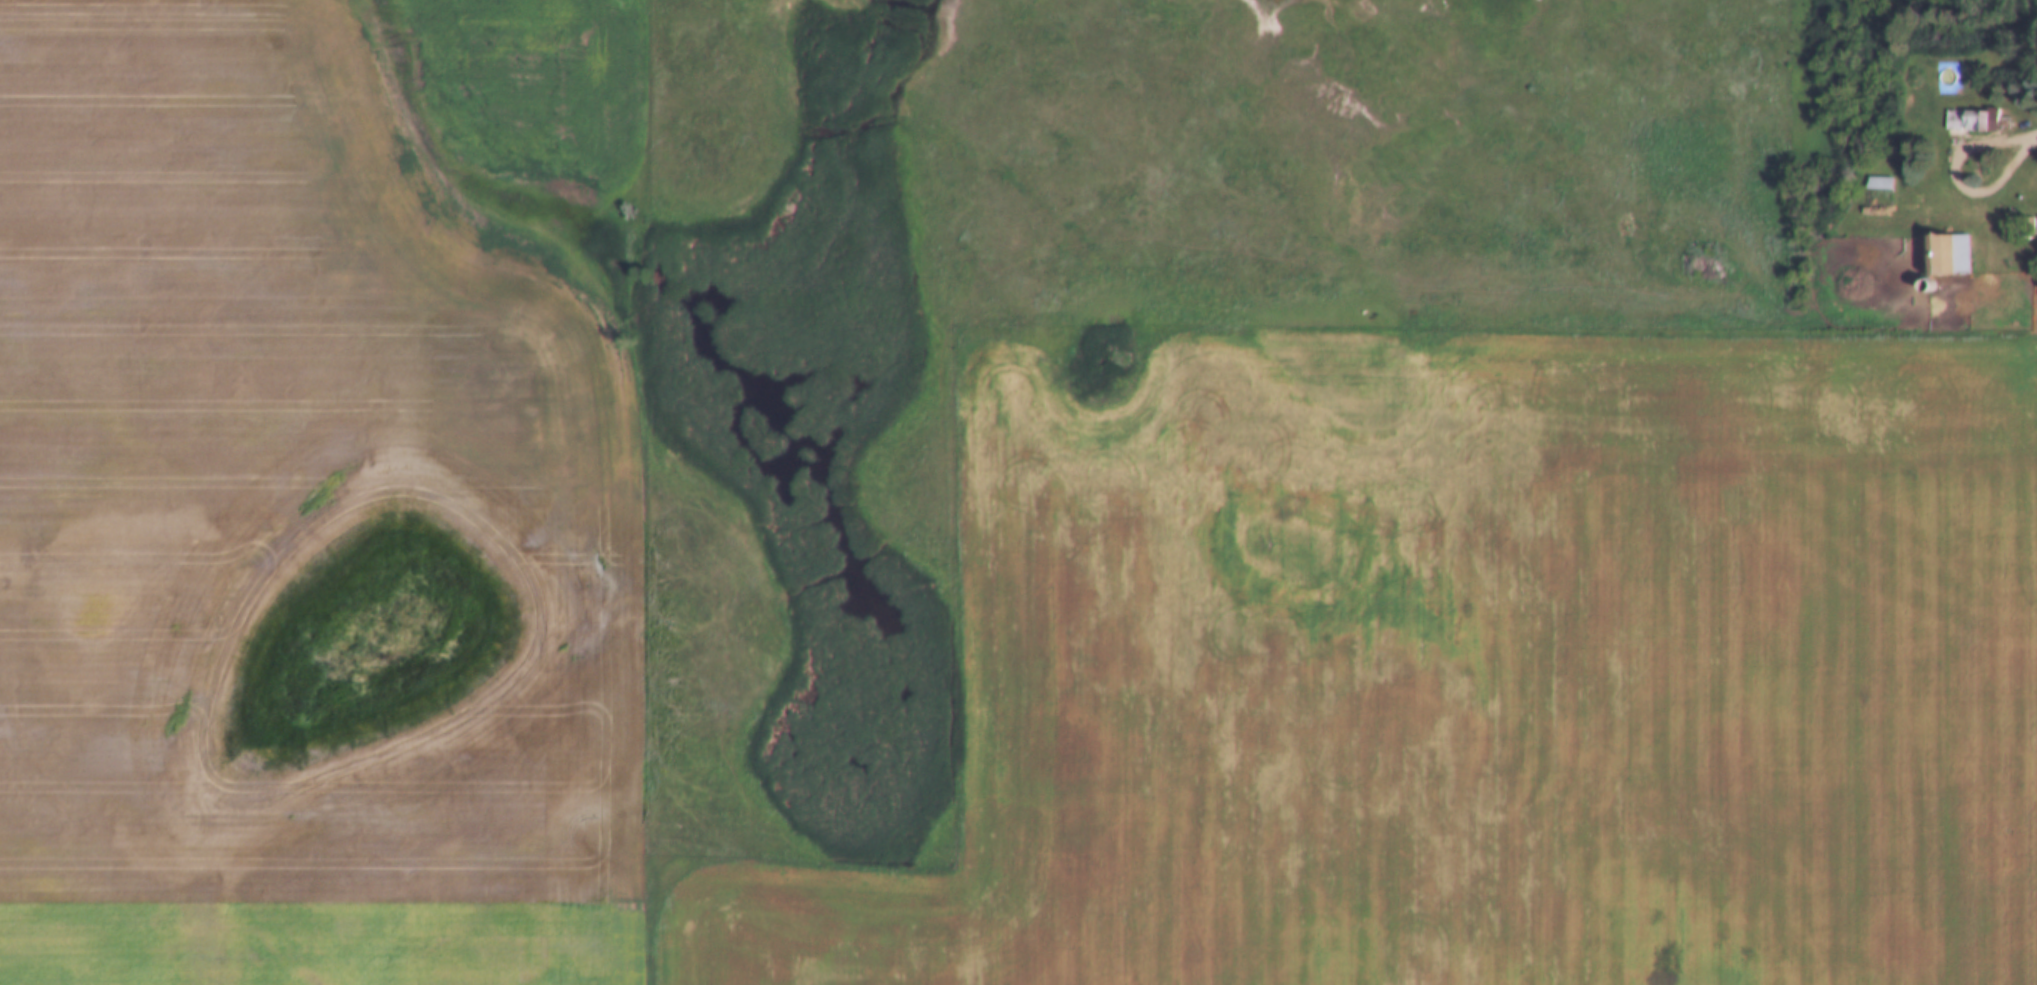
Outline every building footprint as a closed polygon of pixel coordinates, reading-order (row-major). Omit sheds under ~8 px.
[(1997,132),(1997,109),(1946,109),(1946,132),(1997,132)] [(1872,202),(1891,202),(1891,179),(1872,179),(1872,202)] [(1919,266),(1919,225),(1965,224),(1966,265),(1919,266)]
